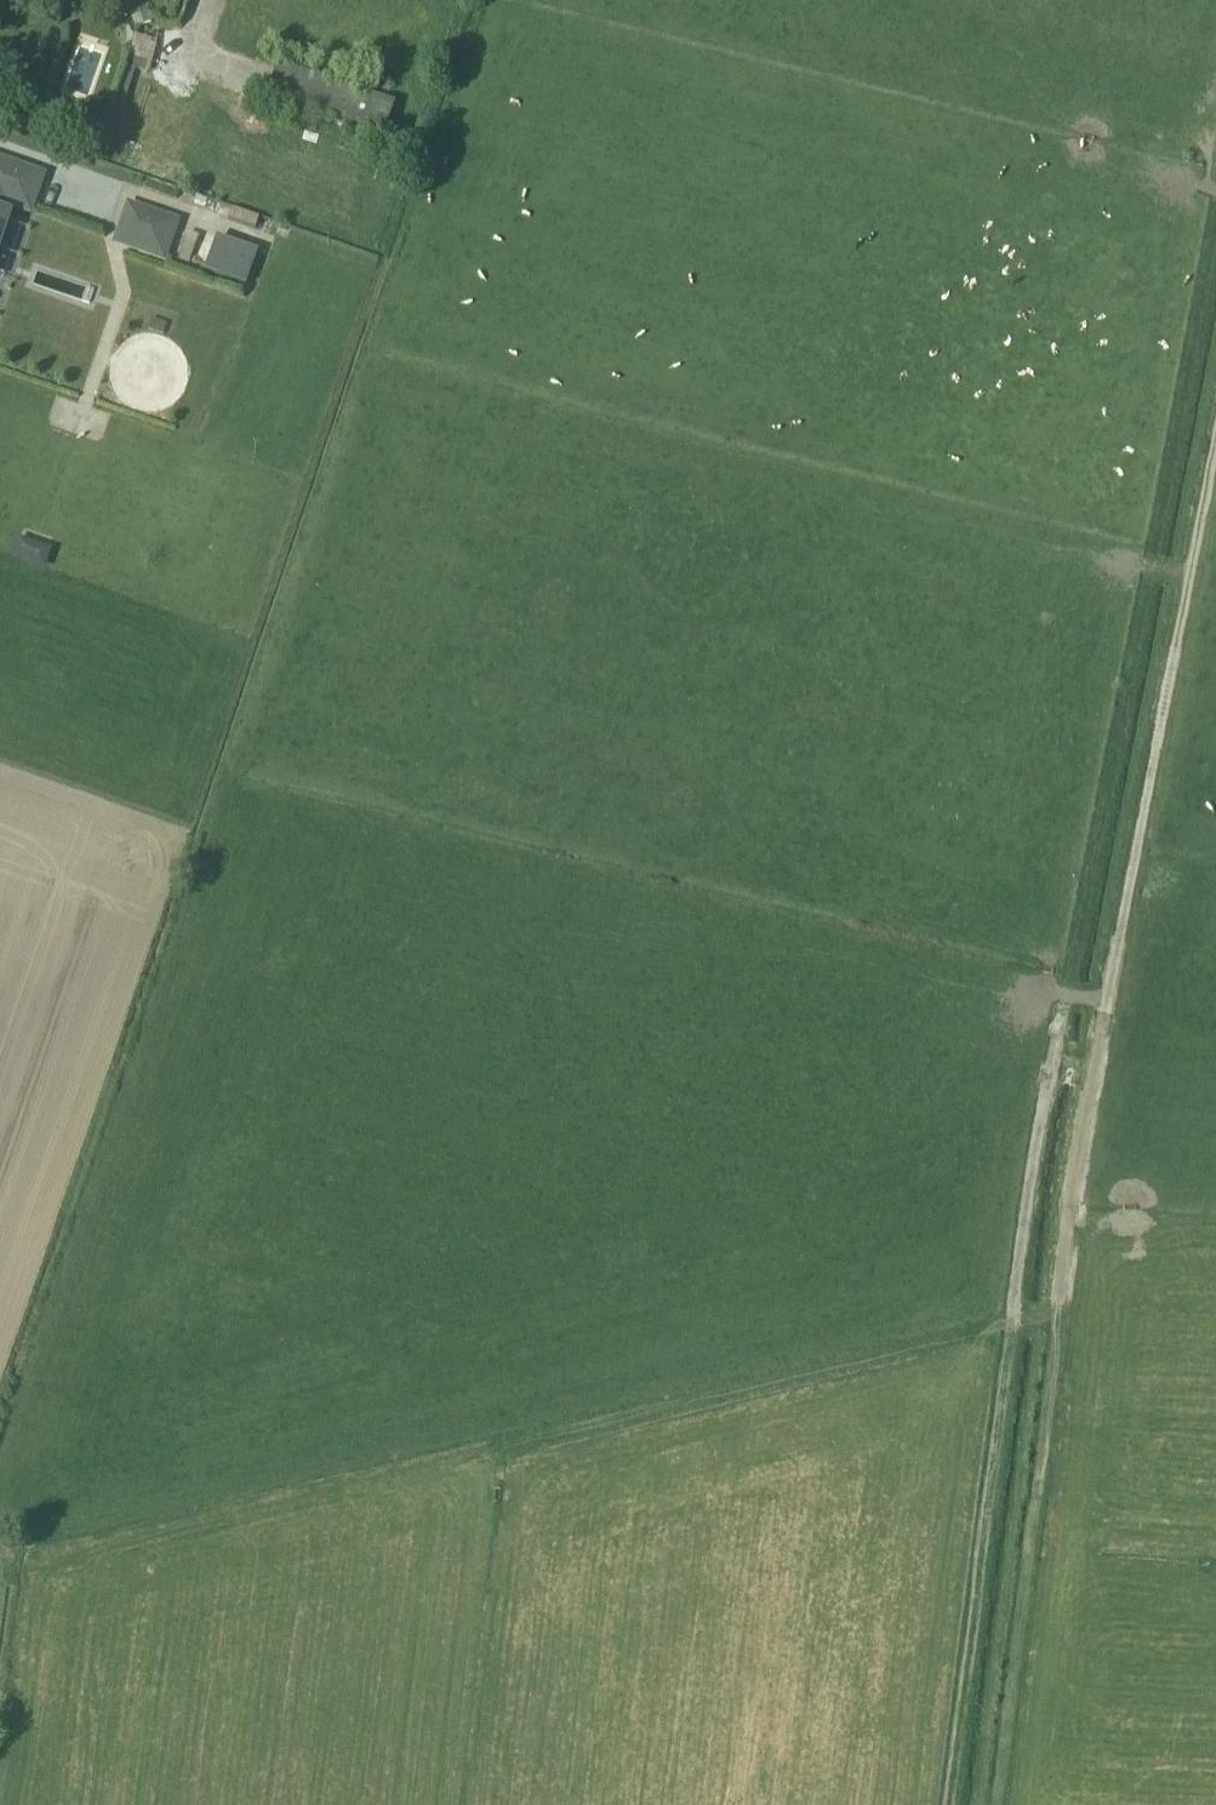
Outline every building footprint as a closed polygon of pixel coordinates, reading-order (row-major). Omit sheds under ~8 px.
[(131,14),(137,28),(152,22),(146,8),(131,14)] [(278,63),(267,95),(385,135),(396,103),(278,63)] [(0,164),(0,236),(6,219),(0,217),(6,201),(28,209),(39,177),(0,164)] [(173,224),(131,209),(119,241),(161,256),(173,224)] [(216,238),(204,271),(225,279),(236,246),(216,238)]
